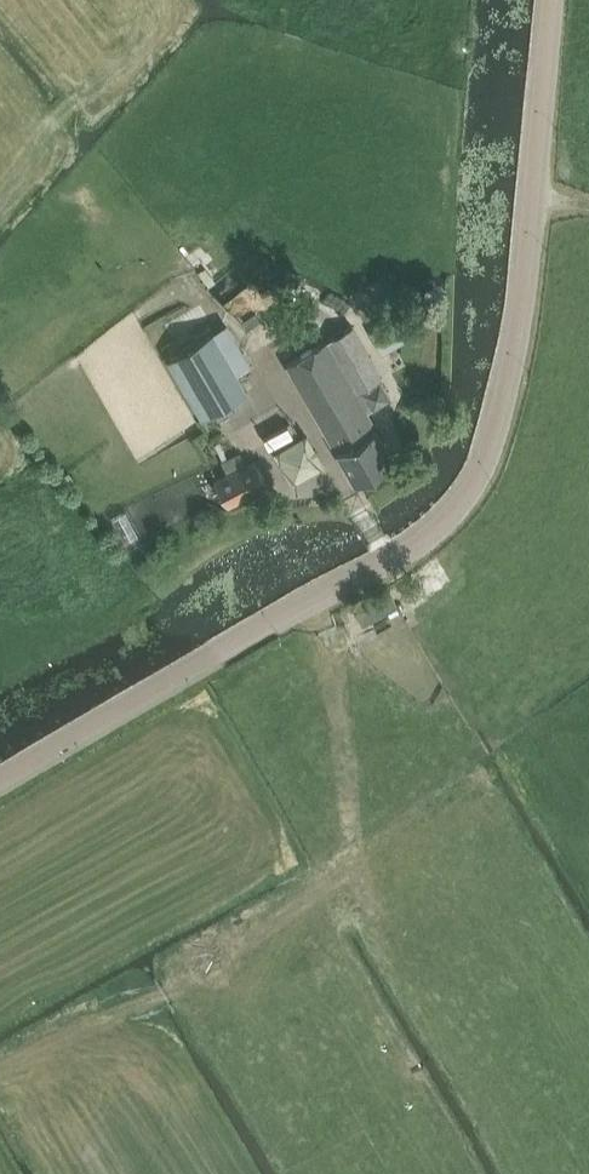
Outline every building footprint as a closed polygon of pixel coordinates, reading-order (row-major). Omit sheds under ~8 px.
[(407,312),(396,319),(402,329),(413,322),(407,312)] [(326,340),(286,363),(354,481),(393,459),(366,411),(391,397),(351,326),(326,340)] [(211,331),(164,358),(199,419),(246,392),(211,331)] [(293,482),(326,463),(307,430),(274,449),(293,482)] [(227,473),(216,479),(229,506),(268,487),(254,460),(245,464),(240,453),(221,462),(227,473)] [(126,510),(111,518),(124,544),(139,537),(126,510)] [(360,623),(396,606),(387,586),(351,603),(360,623)]
